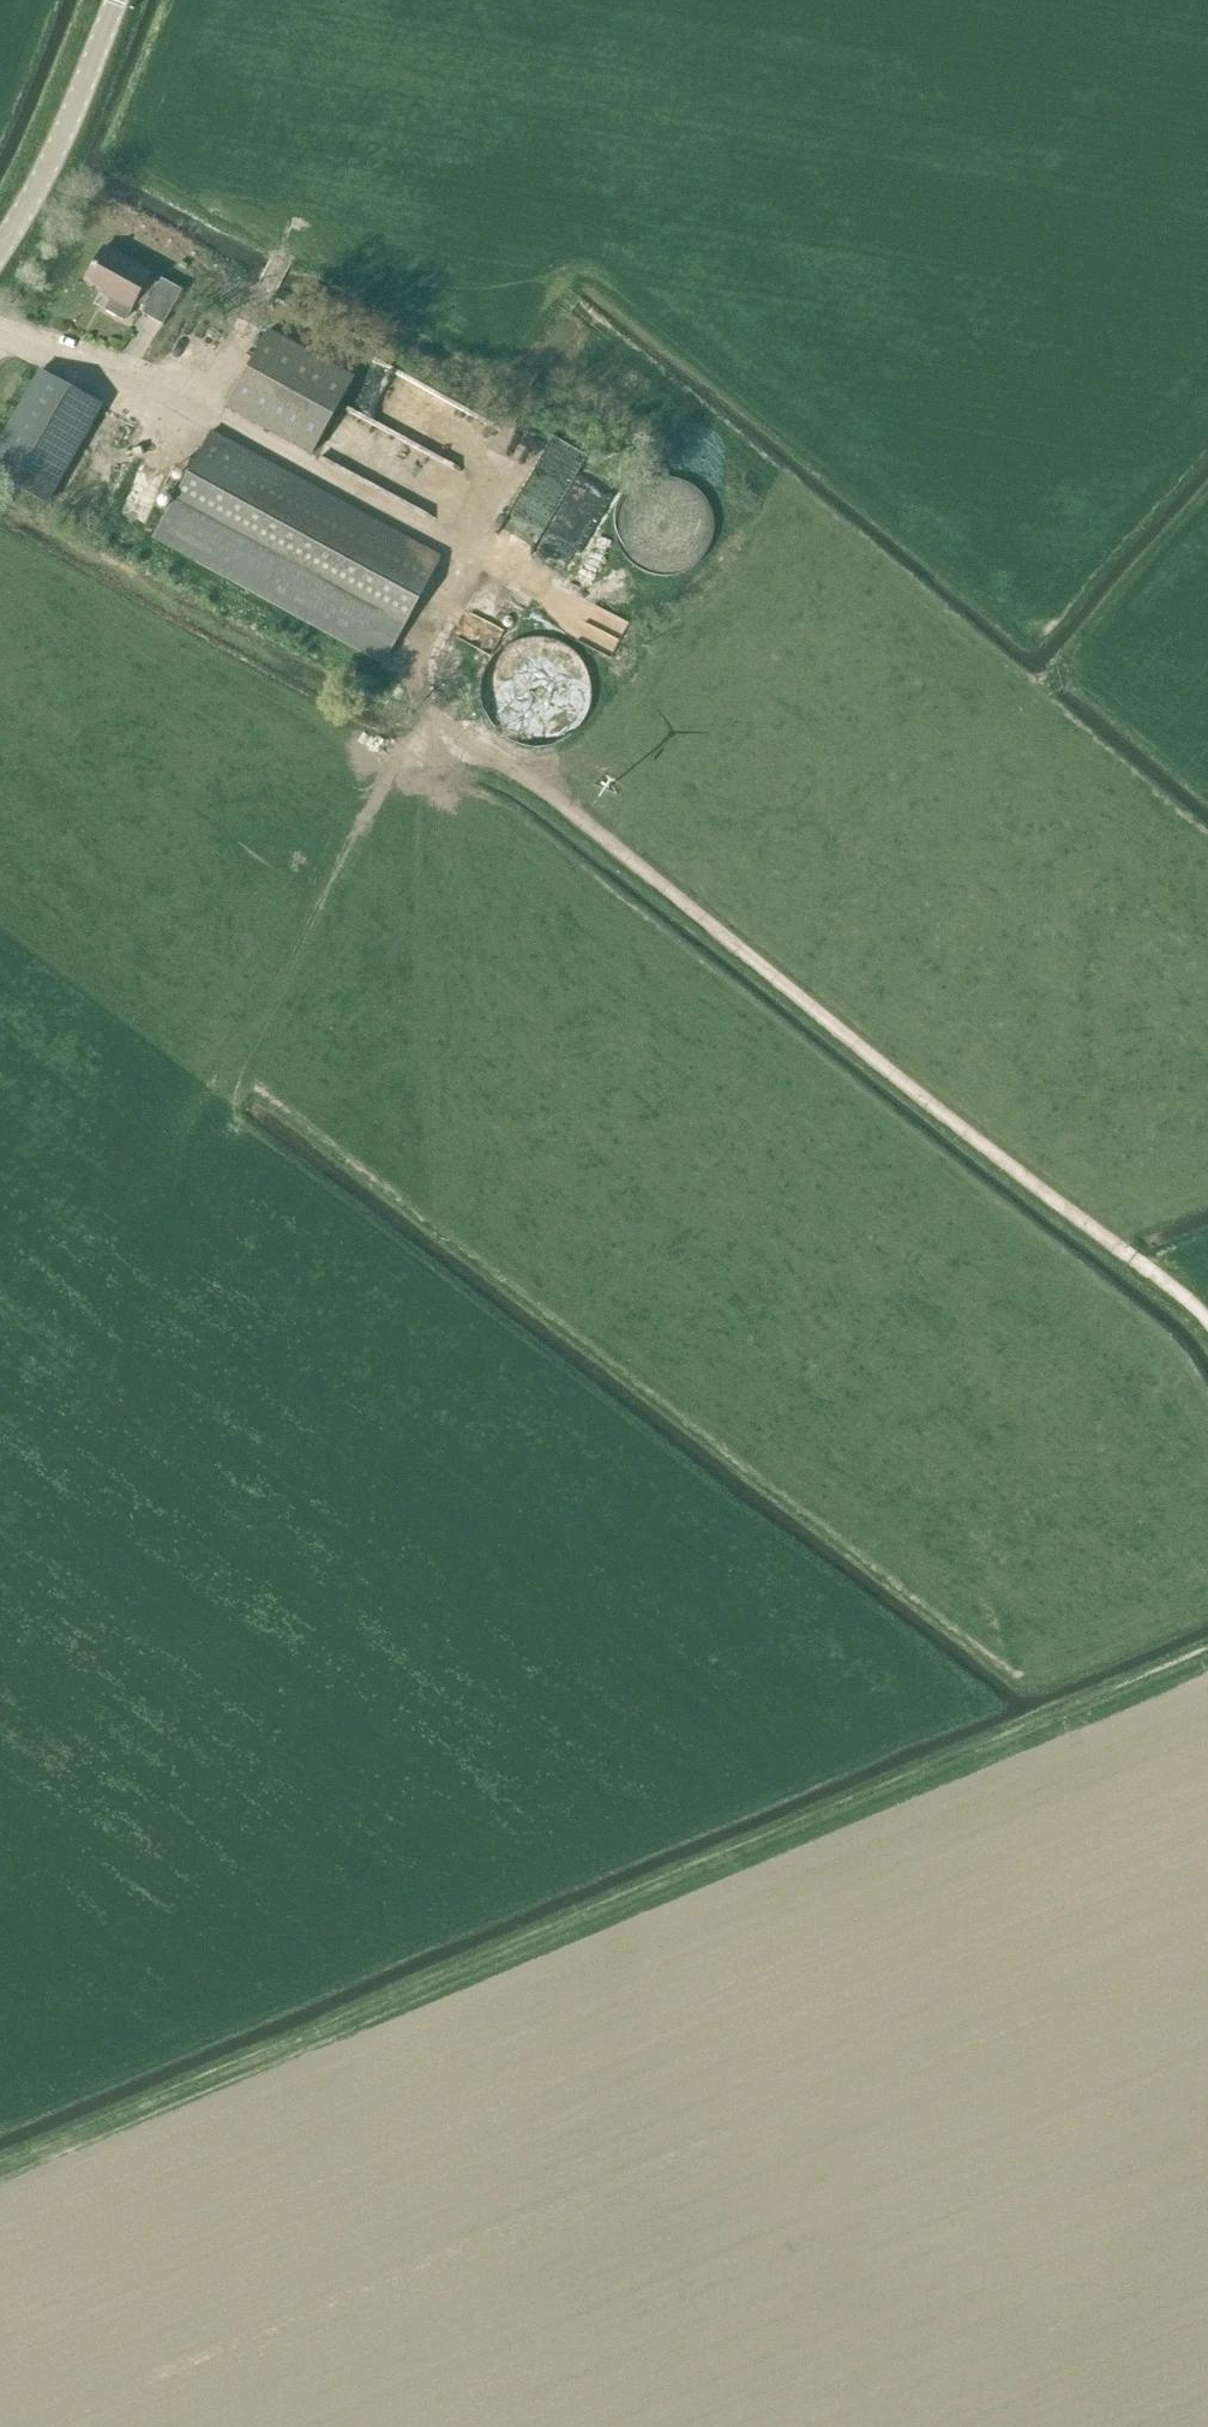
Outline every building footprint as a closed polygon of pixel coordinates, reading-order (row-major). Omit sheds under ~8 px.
[(107,299),(129,312),(135,302),(145,307),(142,313),(156,321),(175,287),(161,280),(158,285),(147,279),(151,272),(105,247),(86,281),(110,294),(107,299)] [(178,265),(185,269),(187,264),(181,261),(178,265)] [(225,408),(311,455),(354,377),(268,330),(225,408)] [(47,504),(102,404),(41,370),(0,443),(0,478),(47,504)] [(165,517),(395,642),(441,558),(211,432),(165,517)] [(541,536),(590,455),(556,435),(498,532),(515,542),(525,526),(541,536)] [(588,701),(589,690),(587,678),(583,667),(577,657),(571,649),(561,642),(551,638),(539,635),(531,634),(521,636),(510,639),(503,643),(492,652),(487,659),(481,670),(478,681),(477,692),(479,704),(483,715),(488,723),(496,733),(504,738),(514,743),(528,746),(538,746),(546,745),(556,741),(566,736),(574,728),(580,721),(585,709),(588,701)]
